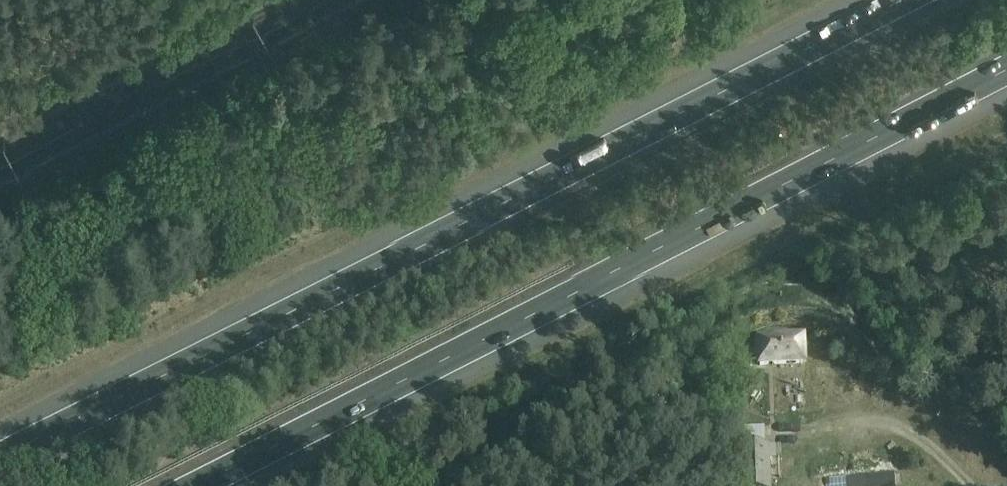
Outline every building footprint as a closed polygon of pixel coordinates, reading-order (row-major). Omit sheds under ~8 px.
[(802,338),(758,339),(760,365),(803,363),(802,338)] [(738,444),(740,485),(747,485),(768,485),(766,442),(738,444)]
